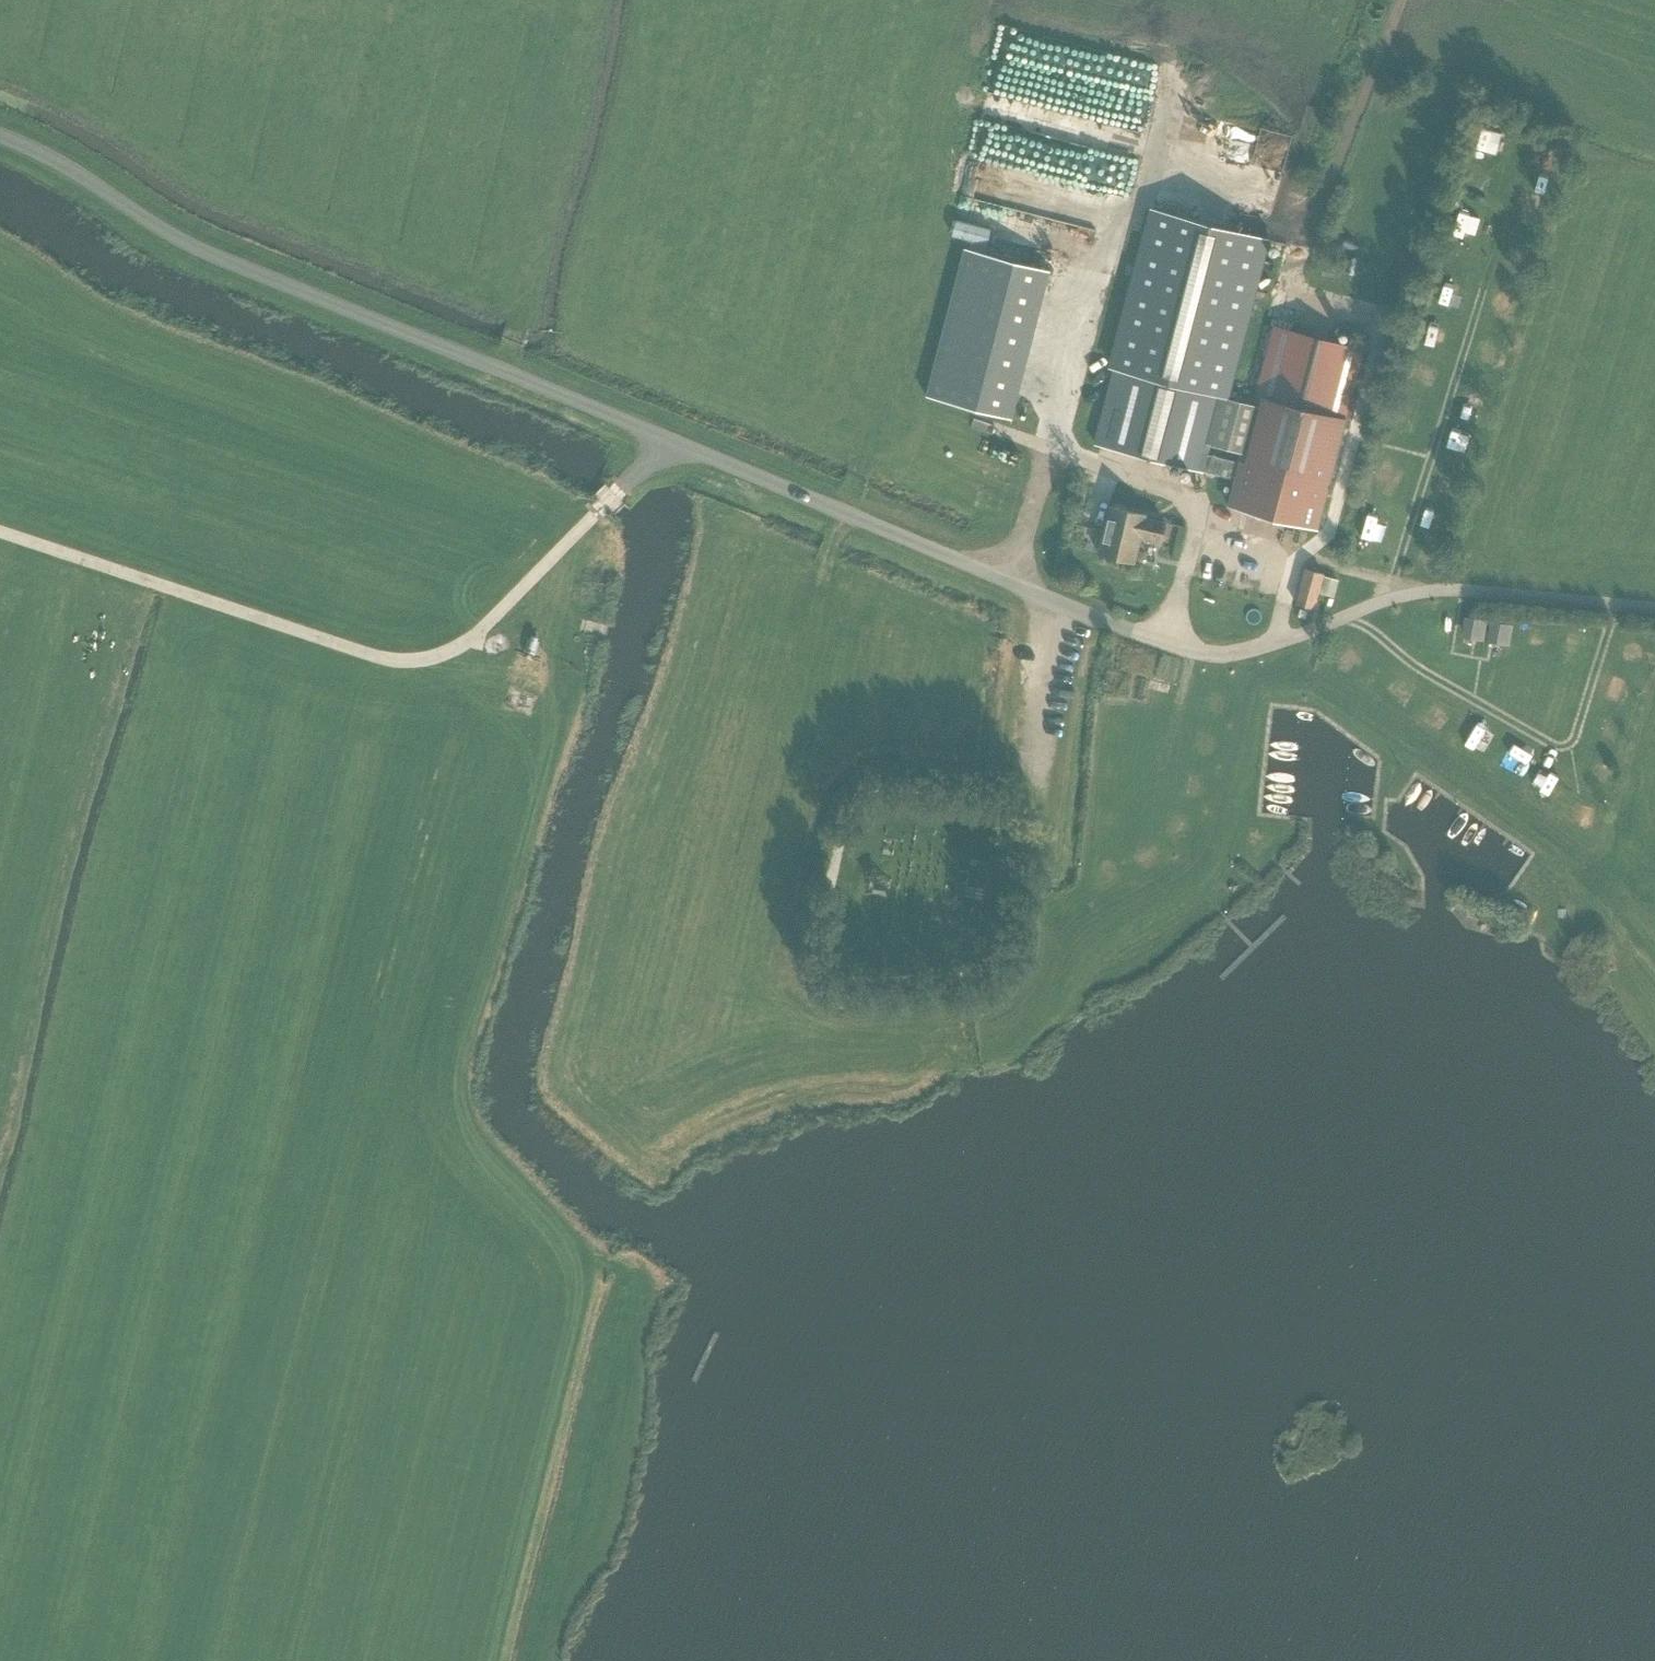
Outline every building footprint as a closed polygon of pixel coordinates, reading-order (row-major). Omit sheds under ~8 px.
[(996,65),(983,121),(987,122),(979,158),(1058,176),(1061,162),(1067,164),(1071,145),(1068,144),(1081,84),(996,65)] [(1011,418),(1050,271),(965,249),(926,396),(1011,418)] [(1318,527),(1320,522),(1345,418),(1363,349),(1274,326),(1263,366),(1253,405),(1223,397),(1243,319),(1134,292),(1095,443),(1203,471),(1204,470),(1234,478),(1228,503),(1318,527)] [(1141,536),(1160,541),(1164,522),(1145,517),(1146,515),(1110,506),(1099,553),(1135,562),(1141,536)] [(1294,604),(1315,609),(1323,575),(1303,568),(1294,604)] [(1487,646),(1490,624),(1466,621),(1463,643),(1487,646)] [(1511,650),(1516,630),(1494,625),(1489,646),(1511,650)]
